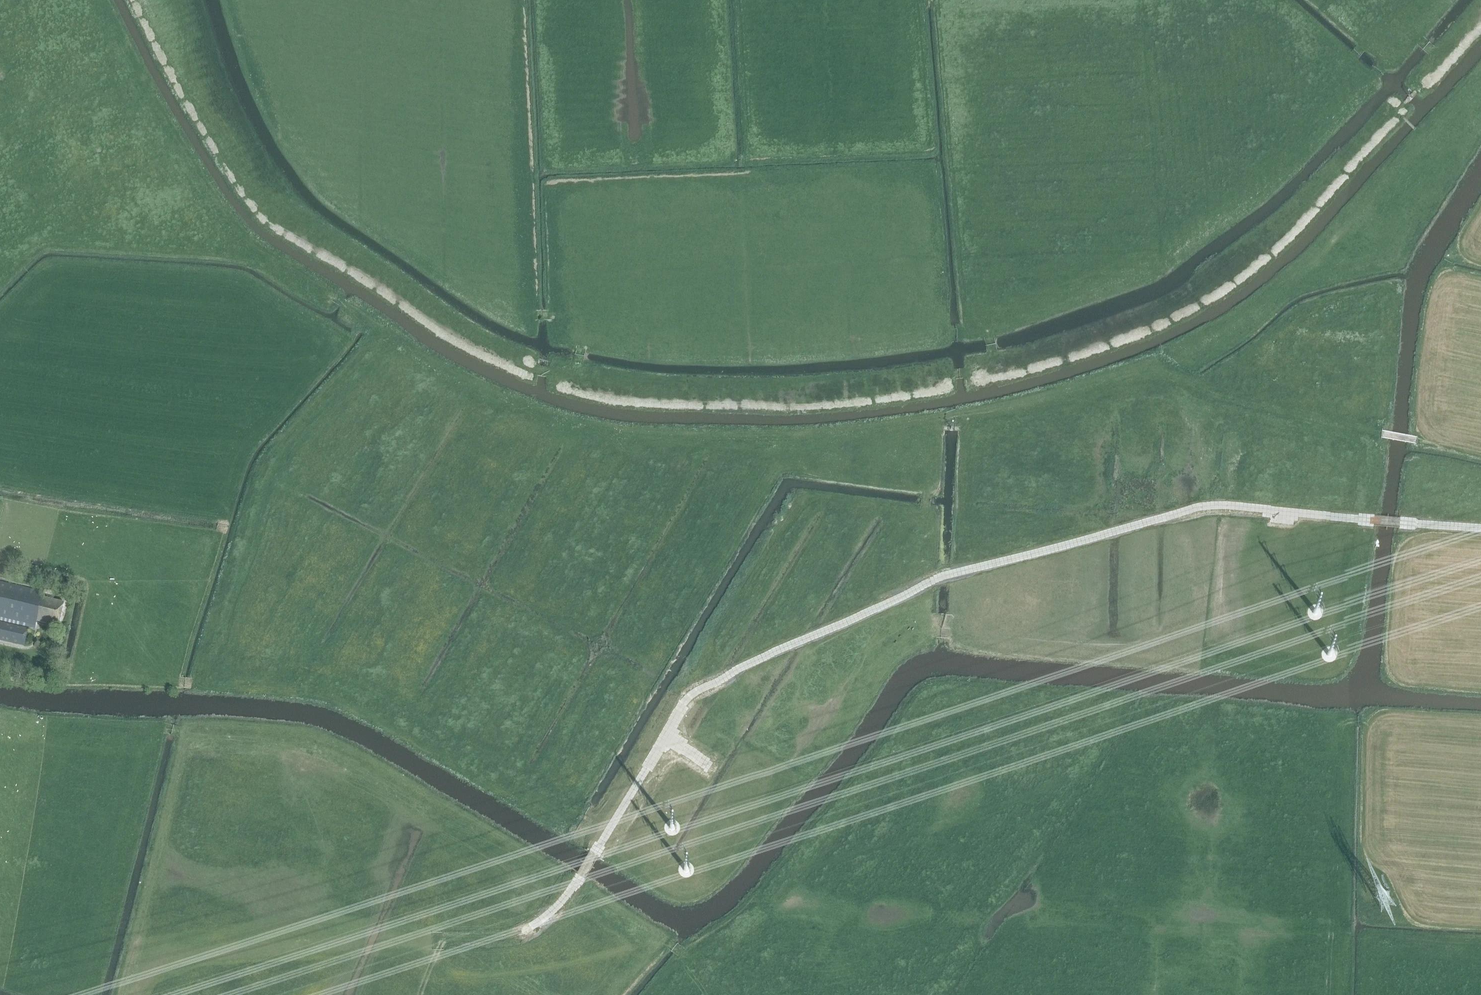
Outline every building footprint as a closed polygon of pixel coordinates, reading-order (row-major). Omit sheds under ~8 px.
[(0,582),(0,640),(24,645),(28,626),(35,628),(37,621),(59,626),(64,602),(42,597),(43,592),(0,582)] [(168,722),(166,731),(180,735),(183,726),(168,722)]
